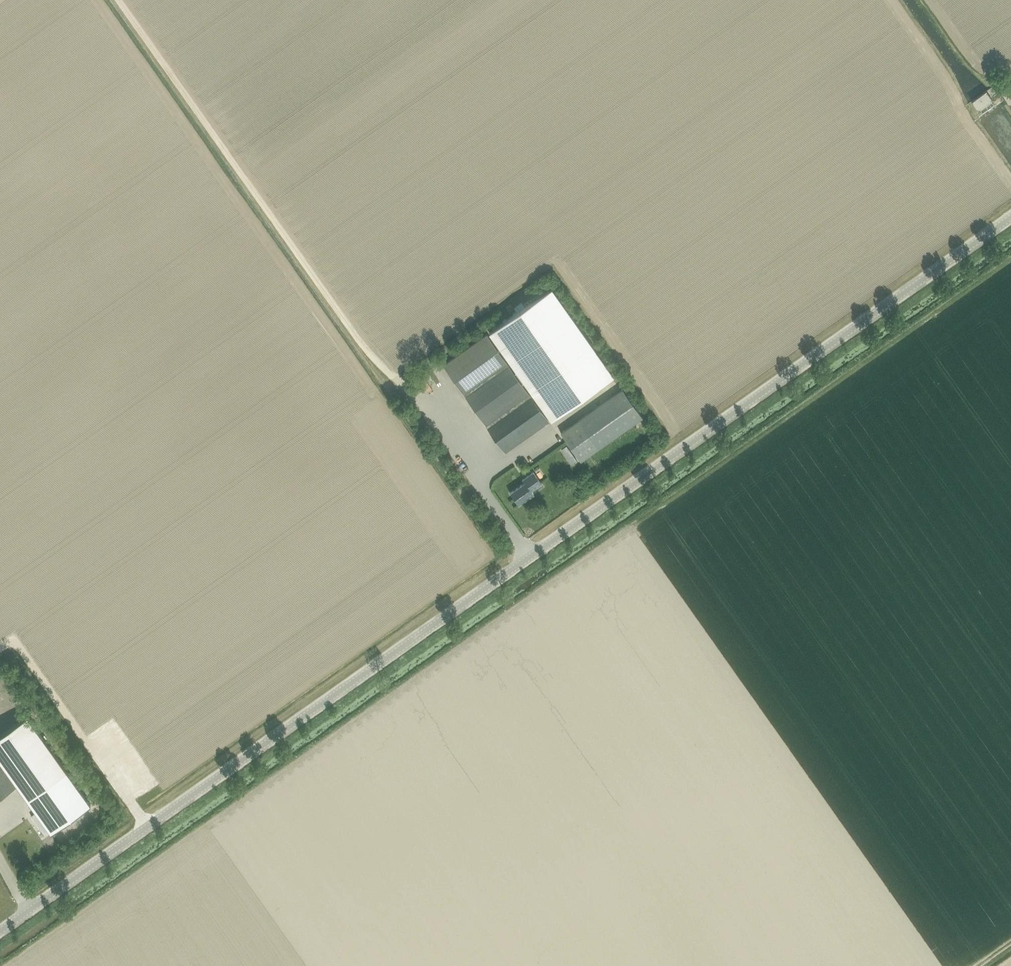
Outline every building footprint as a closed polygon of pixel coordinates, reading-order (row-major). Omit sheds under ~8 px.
[(991,99),(989,97),(985,91),(971,101),(976,110),(991,99)] [(505,452),(549,421),(521,383),(524,381),(532,394),(594,349),(550,288),(524,307),(521,302),(514,308),(517,312),(489,332),(516,371),(514,372),(486,334),(443,365),(486,426),(505,452)] [(622,389),(561,433),(580,460),(642,416),(622,389)] [(518,505),(533,494),(531,490),(541,483),(533,472),(522,479),(525,482),(510,493),(518,505)] [(27,716),(0,735),(0,762),(27,800),(67,771),(27,716)] [(16,786),(0,764),(0,798),(16,786)] [(125,853),(115,862),(119,867),(129,857),(125,853)]
